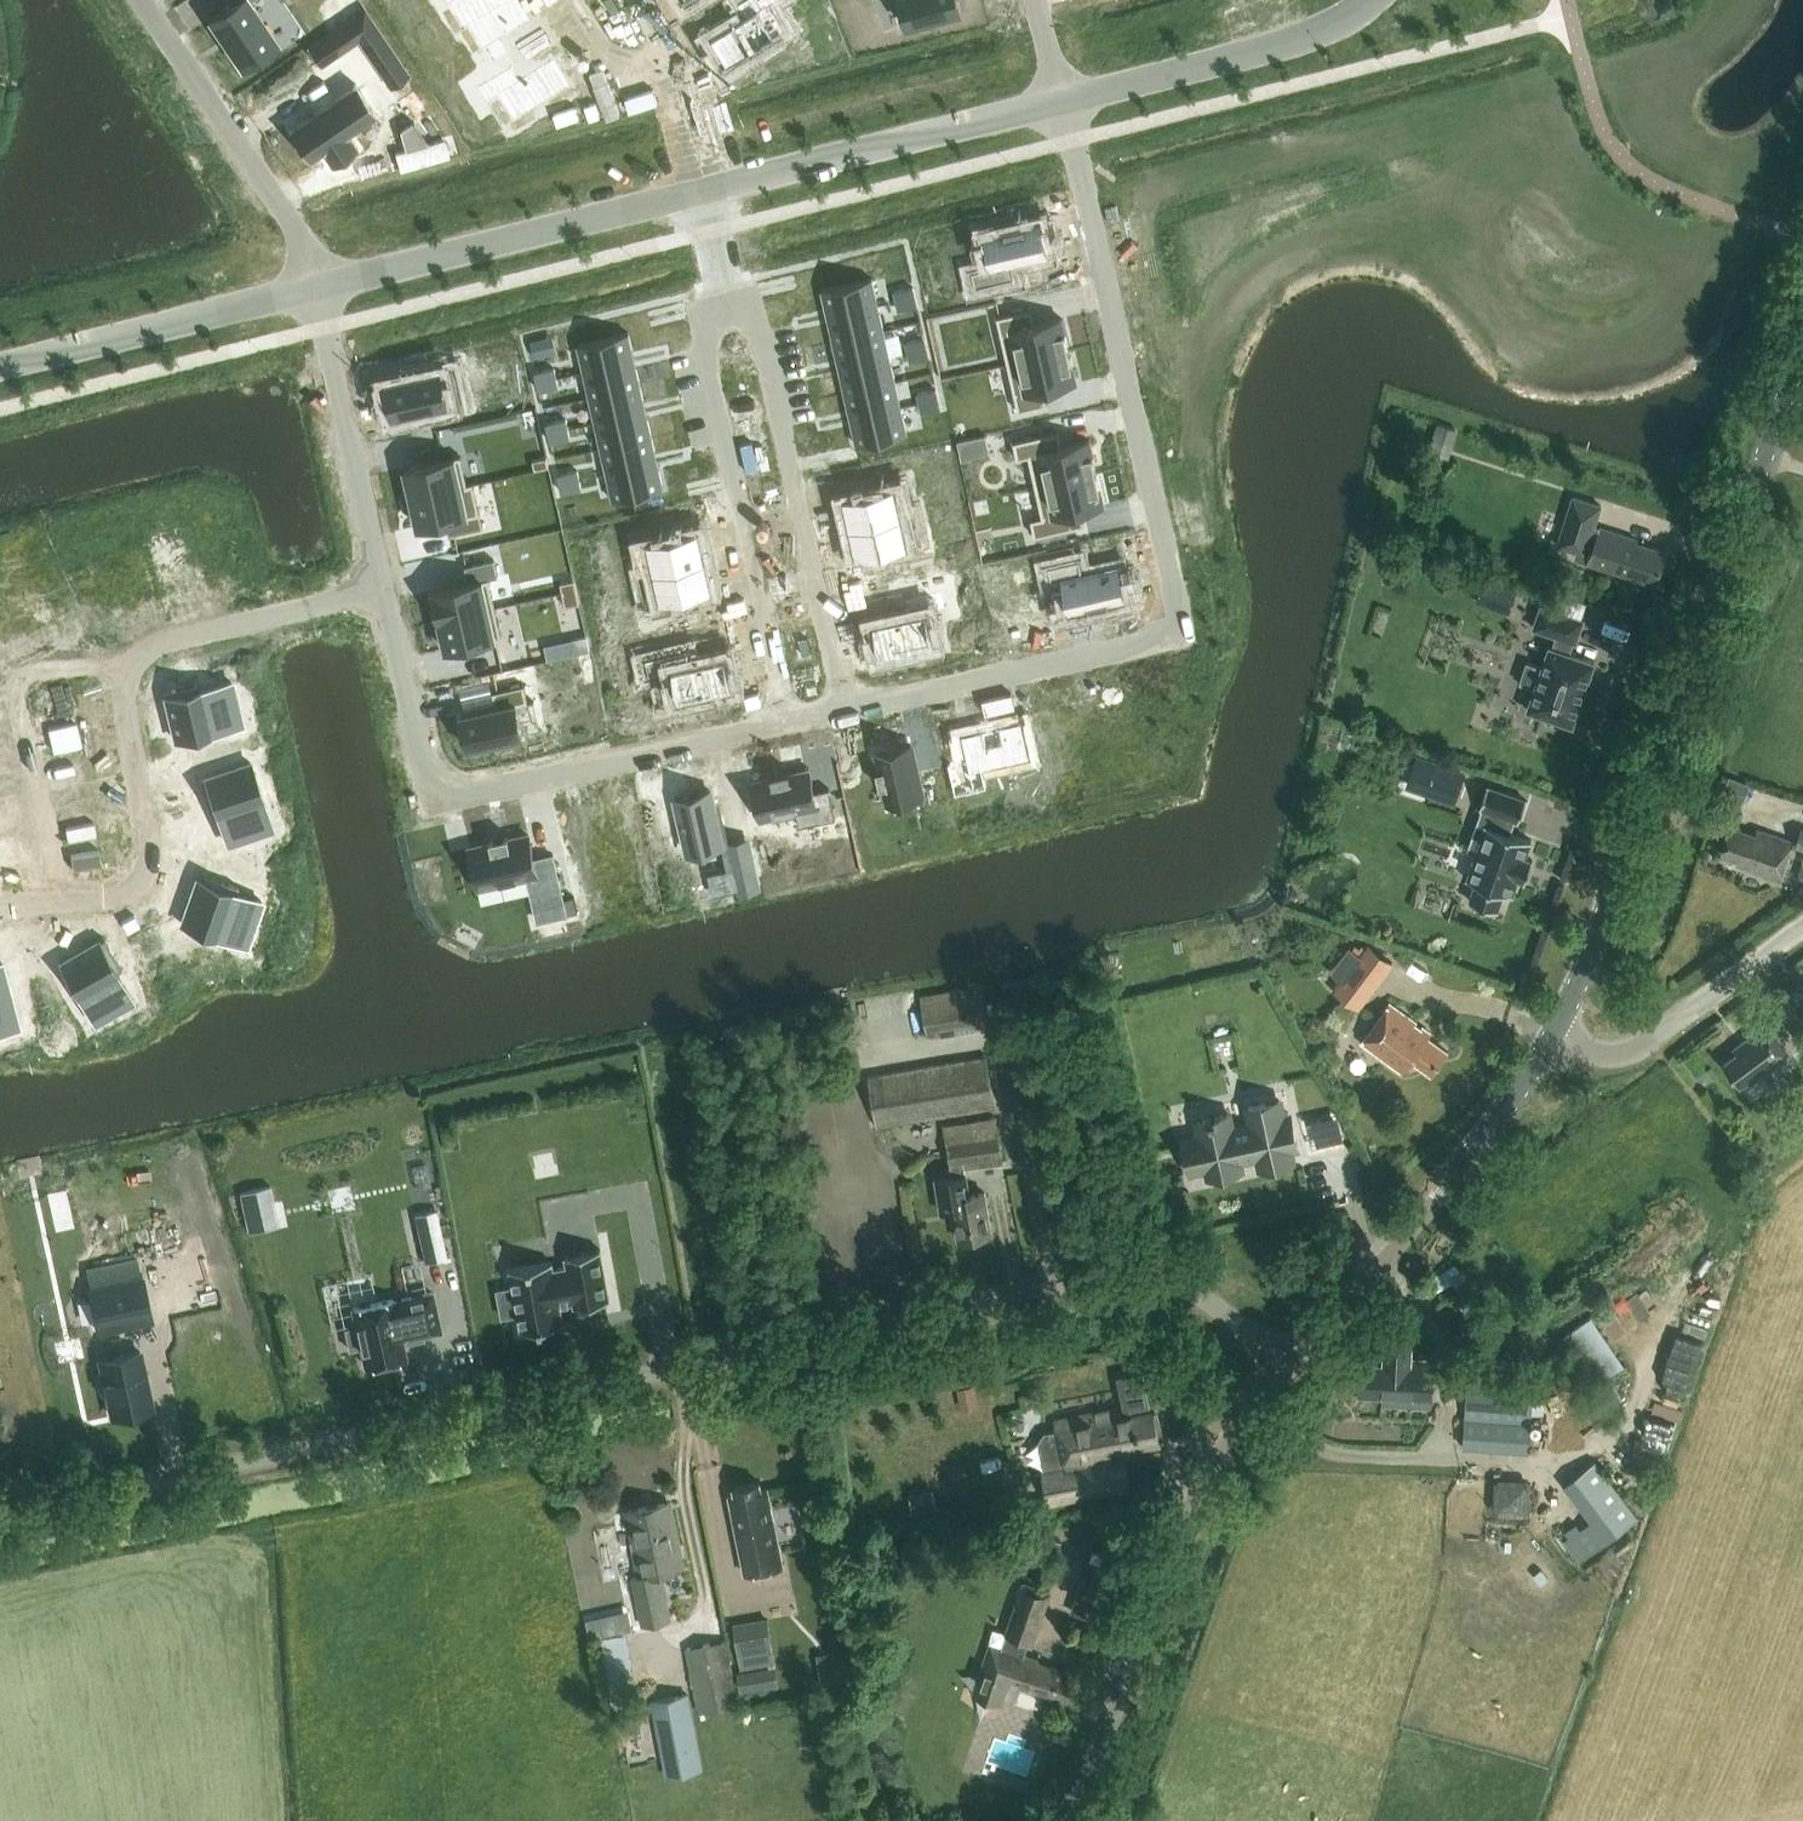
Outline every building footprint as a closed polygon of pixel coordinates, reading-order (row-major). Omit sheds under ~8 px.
[(210,16),(242,64),(247,61),(249,65),(263,56),(261,52),(274,42),(247,0),(228,0),(230,3),(210,16)] [(472,20),(505,0),(459,0),(472,20)] [(472,20),(486,45),(530,18),(520,0),(505,0),(472,20)] [(710,34),(727,62),(775,33),(759,7),(771,0),(738,0),(737,0),(745,13),(710,34)] [(907,24),(961,9),(958,0),(900,0),(907,24)] [(364,5),(307,44),(319,63),(377,24),(364,5)] [(388,41),(369,54),(391,85),(409,72),(388,41)] [(511,65),(485,80),(494,95),(507,87),(523,113),(571,85),(554,57),(519,78),(511,65)] [(355,82),(286,128),(308,160),(320,151),(331,166),(358,148),(348,132),(376,113),(355,82)] [(992,264),(980,267),(984,283),(1016,276),(1012,261),(1047,253),(1045,244),(1050,243),(1046,225),(1041,226),(1040,220),(985,233),(992,264)] [(873,276),(822,287),(828,314),(879,302),(873,276)] [(912,285),(894,290),(896,299),(914,295),(912,285)] [(914,295),(896,299),(898,308),(917,304),(914,295)] [(879,302),(828,314),(834,339),(884,328),(879,302)] [(1026,308),(997,315),(1007,362),(1068,348),(1061,316),(1029,323),(1026,308)] [(884,328),(834,339),(840,365),(890,354),(884,328)] [(627,331),(576,342),(583,369),(633,358),(627,331)] [(924,336),(905,341),(908,350),(926,346),(924,336)] [(926,346),(908,350),(910,359),(928,355),(926,346)] [(1068,348),(1007,362),(1018,409),(1047,402),(1043,387),(1075,380),(1068,348)] [(890,354),(840,365),(846,390),(896,379),(890,354)] [(633,358),(583,369),(588,394),(638,383),(633,358)] [(416,376),(386,382),(390,398),(393,414),(428,406),(431,421),(463,414),(462,412),(461,405),(459,397),(448,400),(445,386),(441,370),(434,372),(433,366),(415,370),(416,376)] [(554,366),(535,370),(537,380),(556,375),(554,366)] [(556,375),(537,380),(540,389),(558,385),(556,375)] [(896,379),(846,390),(851,416),(901,405),(896,379)] [(638,383),(588,394),(594,420),(644,409),(638,383)] [(935,388),(917,392),(919,401),(937,397),(935,388)] [(937,397),(919,401),(921,410),(940,406),(937,397)] [(901,405),(851,416),(857,442),(907,431),(901,405)] [(644,409),(594,420),(600,446),(650,434),(644,409)] [(565,417),(547,421),(549,431),(567,426),(565,417)] [(1437,422),(1428,451),(1448,457),(1457,429),(1437,422)] [(567,426),(549,431),(551,440),(570,436),(567,426)] [(1053,431),(1013,440),(1017,457),(1028,454),(1035,485),(1096,471),(1089,439),(1057,446),(1053,431)] [(650,434),(600,446),(605,471),(656,460),(650,434)] [(460,454),(405,466),(411,496),(461,484),(467,483),(460,454)] [(656,460),(605,471),(611,498),(662,486),(656,460)] [(577,468),(558,472),(560,482),(579,478),(577,468)] [(1042,515),(1031,518),(1034,534),(1074,525),(1071,510),(1103,503),(1096,471),(1035,485),(1042,515)] [(579,478),(560,482),(562,491),(581,487),(579,478)] [(461,484),(411,496),(418,525),(450,518),(454,533),(483,526),(473,482),(467,483),(461,484)] [(876,491),(844,498),(850,526),(900,515),(894,489),(894,487),(876,491)] [(1572,496),(1557,544),(1577,550),(1575,558),(1656,583),(1666,552),(1635,542),(1636,539),(1600,527),(1599,530),(1594,528),(1601,506),(1572,496)] [(900,515),(850,526),(856,554),(906,543),(906,541),(900,515)] [(698,531),(648,542),(654,570),(704,559),(698,531)] [(1079,558),(1047,565),(1051,582),(1063,579),(1070,611),(1125,599),(1123,593),(1129,592),(1125,574),(1119,575),(1117,565),(1082,573),(1079,558)] [(704,559),(654,570),(660,597),(660,598),(678,594),(710,587),(704,559)] [(488,577),(433,589),(439,619),(495,606),(488,577)] [(1510,608),(1515,592),(1498,586),(1493,602),(1510,608)] [(907,614),(872,622),(879,654),(934,641),(927,611),(939,609),(935,592),(903,599),(907,614)] [(1572,724),(1594,661),(1568,652),(1572,641),(1575,642),(1583,618),(1540,604),(1533,627),(1556,635),(1552,647),(1548,645),(1541,667),(1526,663),(1520,682),(1534,687),(1527,709),(1572,724)] [(495,606),(439,619),(446,648),(501,636),(495,606)] [(687,648),(656,655),(659,671),(671,669),(677,699),(733,687),(725,655),(691,663),(687,648)] [(204,681),(163,690),(175,738),(226,726),(221,705),(235,701),(230,680),(205,686),(204,681)] [(495,706),(461,714),(468,746),(498,739),(499,745),(517,741),(516,735),(523,734),(516,704),(527,701),(524,684),(492,691),(495,706)] [(965,757),(946,761),(954,794),(987,787),(983,768),(1030,757),(1021,719),(960,733),(965,757)] [(881,767),(876,768),(880,785),(884,784),(888,801),(921,794),(910,744),(877,752),(881,767)] [(1453,802),(1463,772),(1415,756),(1413,763),(1437,771),(1429,794),(1453,802)] [(249,762),(199,779),(206,799),(211,797),(226,841),(250,833),(245,819),(266,812),(249,762)] [(809,767),(752,780),(761,819),(796,811),(799,825),(835,817),(828,787),(814,790),(809,767)] [(1736,802),(1744,782),(1728,776),(1720,795),(1736,802)] [(1511,894),(1518,876),(1524,878),(1524,879),(1525,880),(1532,859),(1531,859),(1530,860),(1524,858),(1531,839),(1510,832),(1514,818),(1518,820),(1525,799),(1486,786),(1479,806),(1482,807),(1476,822),(1485,825),(1467,879),(1475,882),(1469,900),(1496,910),(1503,891),(1511,894)] [(709,790),(675,797),(687,851),(721,843),(709,790)] [(1793,841),(1756,829),(1754,834),(1730,826),(1721,853),(1738,858),(1737,861),(1765,870),(1765,871),(1781,876),(1793,841)] [(490,839),(468,844),(477,882),(526,870),(536,915),(565,909),(551,850),(533,854),(527,830),(508,835),(507,830),(489,835),(490,839)] [(197,878),(181,923),(231,940),(238,919),(252,923),(260,899),(197,878)] [(103,938),(60,962),(86,1008),(105,997),(113,1009),(131,998),(115,971),(120,968),(103,938)] [(1392,962),(1368,944),(1334,989),(1357,1007),(1392,962)] [(0,962),(0,1016),(15,1012),(1,961),(0,962)] [(971,986),(921,994),(928,1036),(981,1027),(976,993),(972,994),(971,986)] [(1427,1036),(1429,1032),(1422,1027),(1420,1029),(1413,1024),(1415,1022),(1389,1003),(1361,1042),(1401,1071),(1410,1058),(1430,1072),(1446,1050),(1427,1036)] [(1769,1020),(1735,1045),(1738,1049),(1725,1059),(1741,1081),(1758,1068),(1762,1073),(1791,1050),(1769,1020)] [(987,1055),(868,1075),(877,1126),(995,1106),(987,1055)] [(1279,1100),(1265,1103),(1247,1107),(1252,1127),(1232,1131),(1228,1114),(1215,1117),(1215,1116),(1210,1117),(1210,1118),(1202,1119),(1207,1139),(1184,1144),(1190,1170),(1206,1166),(1209,1178),(1241,1171),(1239,1160),(1257,1155),(1260,1167),(1292,1160),(1288,1141),(1295,1140),(1289,1115),(1282,1117),(1279,1100)] [(998,1128),(945,1137),(951,1171),(952,1170),(953,1175),(935,1178),(941,1211),(953,1209),(958,1238),(991,1233),(985,1192),(969,1195),(965,1168),(1003,1162),(998,1128)] [(270,1186),(240,1192),(248,1231),(269,1226),(266,1214),(275,1212),(270,1186)] [(1152,1203),(1148,1191),(1137,1194),(1141,1206),(1152,1203)] [(436,1209),(414,1214),(424,1261),(447,1257),(436,1209)] [(551,1260),(509,1267),(521,1329),(562,1321),(559,1302),(573,1299),(574,1304),(609,1297),(599,1247),(564,1254),(567,1264),(552,1267),(551,1260)] [(135,1256),(85,1268),(89,1285),(87,1286),(96,1325),(150,1312),(141,1274),(140,1274),(135,1256)] [(362,1346),(366,1364),(406,1355),(402,1338),(441,1329),(433,1292),(394,1300),(394,1298),(354,1307),(357,1324),(345,1327),(350,1348),(362,1346)] [(1431,1405),(1433,1361),(1409,1360),(1411,1334),(1385,1333),(1383,1365),(1360,1364),(1358,1395),(1382,1396),(1382,1402),(1431,1405)] [(139,1350),(100,1359),(104,1378),(100,1383),(102,1392),(107,1393),(112,1416),(151,1407),(139,1350)] [(1469,1353),(1463,1447),(1529,1451),(1534,1374),(1504,1372),(1506,1355),(1469,1353)] [(971,1383),(955,1386),(958,1403),(975,1399),(971,1383)] [(1689,1415),(1692,1390),(1662,1386),(1659,1412),(1689,1415)] [(1044,1432),(1038,1440),(1044,1470),(1041,1471),(1048,1504),(1129,1488),(1123,1459),(1125,1459),(1123,1449),(1157,1442),(1156,1439),(1164,1437),(1158,1412),(1151,1414),(1150,1411),(1117,1418),(1115,1408),(1053,1421),(1055,1429),(1044,1432)] [(1579,1561),(1638,1517),(1595,1460),(1564,1484),(1591,1520),(1585,1524),(1583,1521),(1571,1529),(1574,1533),(1564,1540),(1579,1561)] [(1502,1476),(1501,1513),(1536,1514),(1537,1477),(1502,1476)] [(744,1573),(782,1566),(766,1488),(760,1489),(759,1482),(733,1487),(734,1494),(728,1496),(744,1573)] [(932,1491),(911,1496),(914,1510),(935,1505),(932,1491)] [(660,1572),(683,1567),(669,1501),(625,1511),(635,1555),(632,1556),(637,1577),(632,1579),(642,1626),(670,1619),(660,1572)] [(1073,1613),(1100,1621),(1116,1570),(1094,1563),(1086,1572),(1073,1613)] [(1047,1590),(1020,1581),(998,1646),(986,1642),(969,1692),(998,1702),(1005,1682),(1031,1691),(1031,1690),(1046,1695),(1044,1699),(1068,1707),(1078,1679),(1056,1671),(1057,1668),(1033,1660),(1034,1658),(1021,1653),(1025,1640),(1029,1641),(1047,1590)] [(767,1617),(734,1622),(741,1666),(774,1661),(767,1617)] [(686,1648),(698,1713),(738,1705),(726,1640),(686,1648)] [(620,1648),(624,1676),(637,1674),(633,1646),(620,1648)] [(665,1776),(703,1768),(688,1693),(650,1700),(665,1776)]
